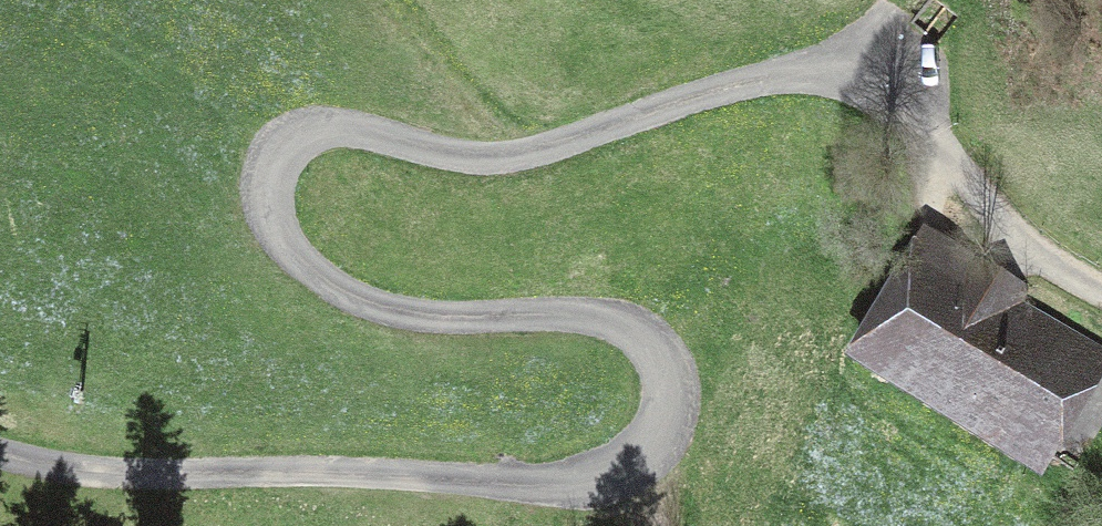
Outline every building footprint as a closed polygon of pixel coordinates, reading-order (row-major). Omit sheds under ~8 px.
[(1048,451),(1092,375),(999,321),(1019,288),(937,240),(873,349),(1048,451)]
